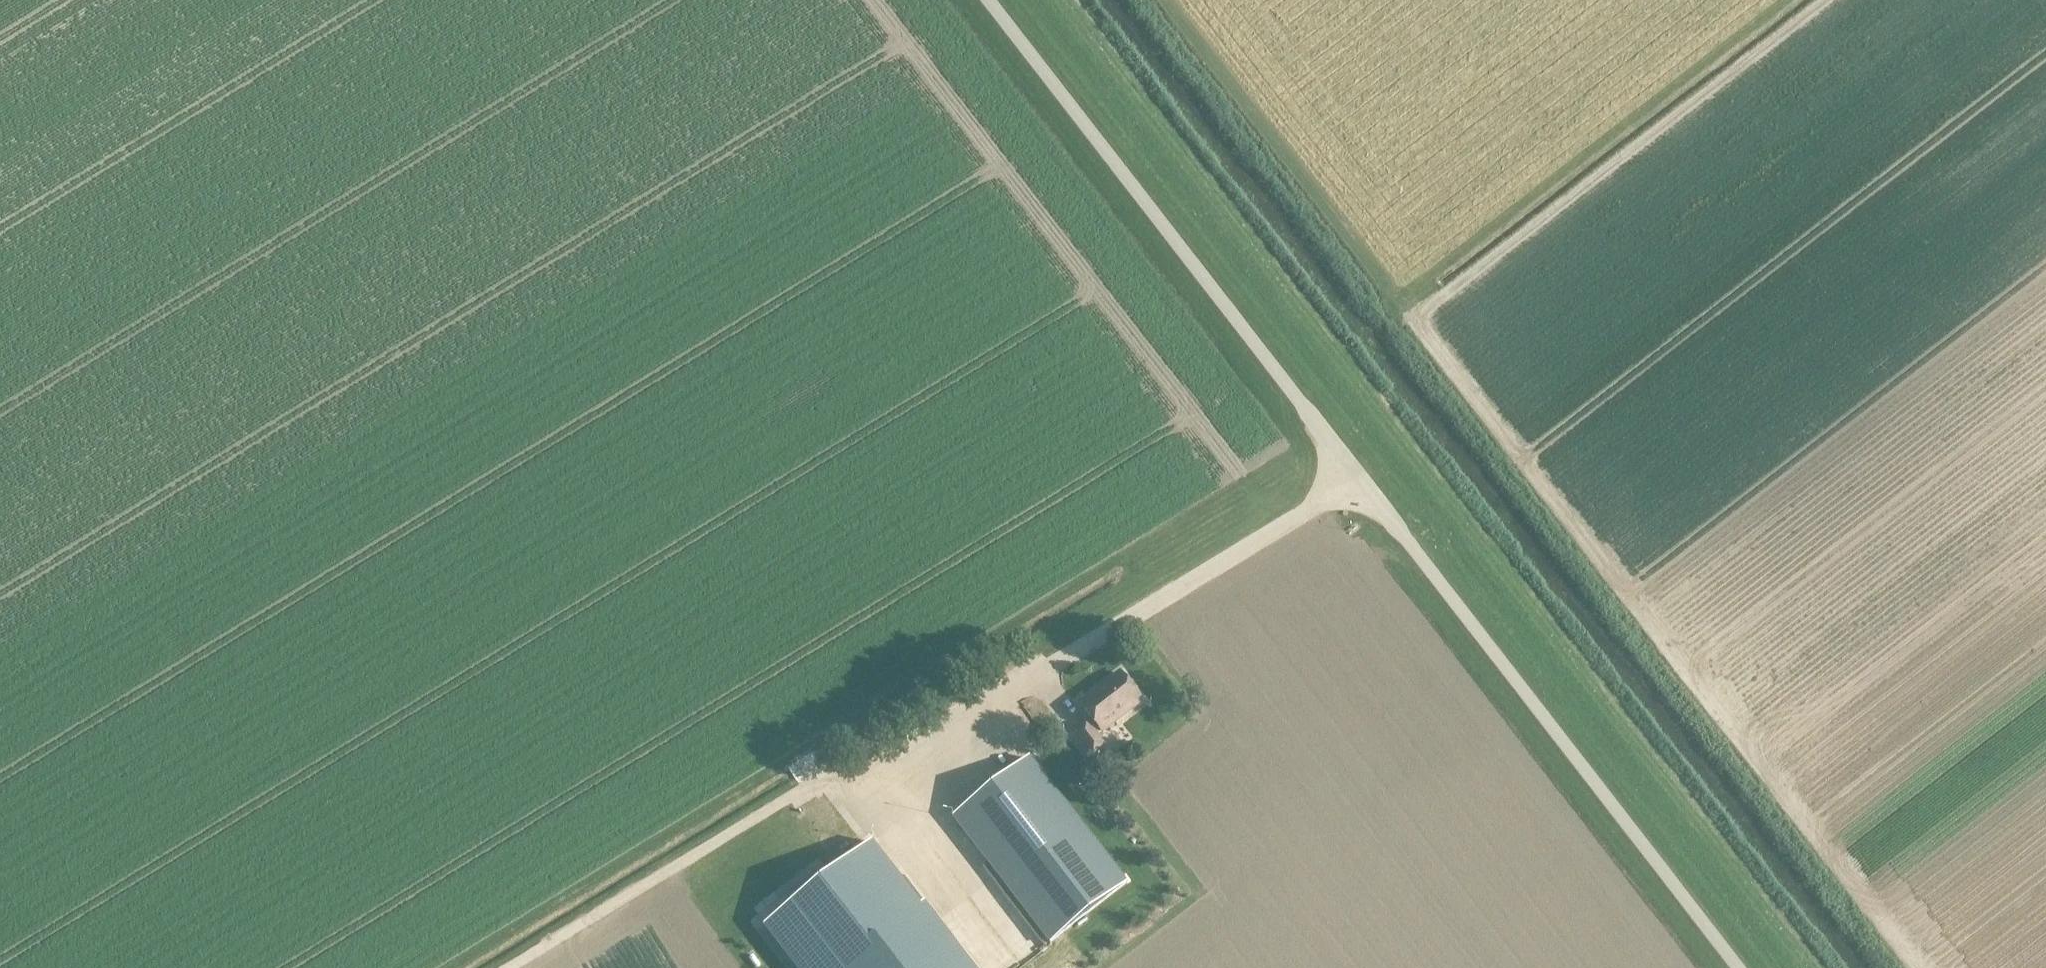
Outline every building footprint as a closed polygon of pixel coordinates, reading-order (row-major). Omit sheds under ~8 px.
[(1101,733),(1141,702),(1119,674),(1079,705),(1093,723),(1088,727),(1088,726),(1076,736),(1090,755),(1103,745),(1096,736),(1101,732),(1101,733)] [(1050,943),(1126,884),(1029,759),(953,819),(1050,943)] [(767,924),(801,967),(968,967),(871,843),(767,924)] [(979,888),(989,881),(982,870),(972,877),(979,888)]
